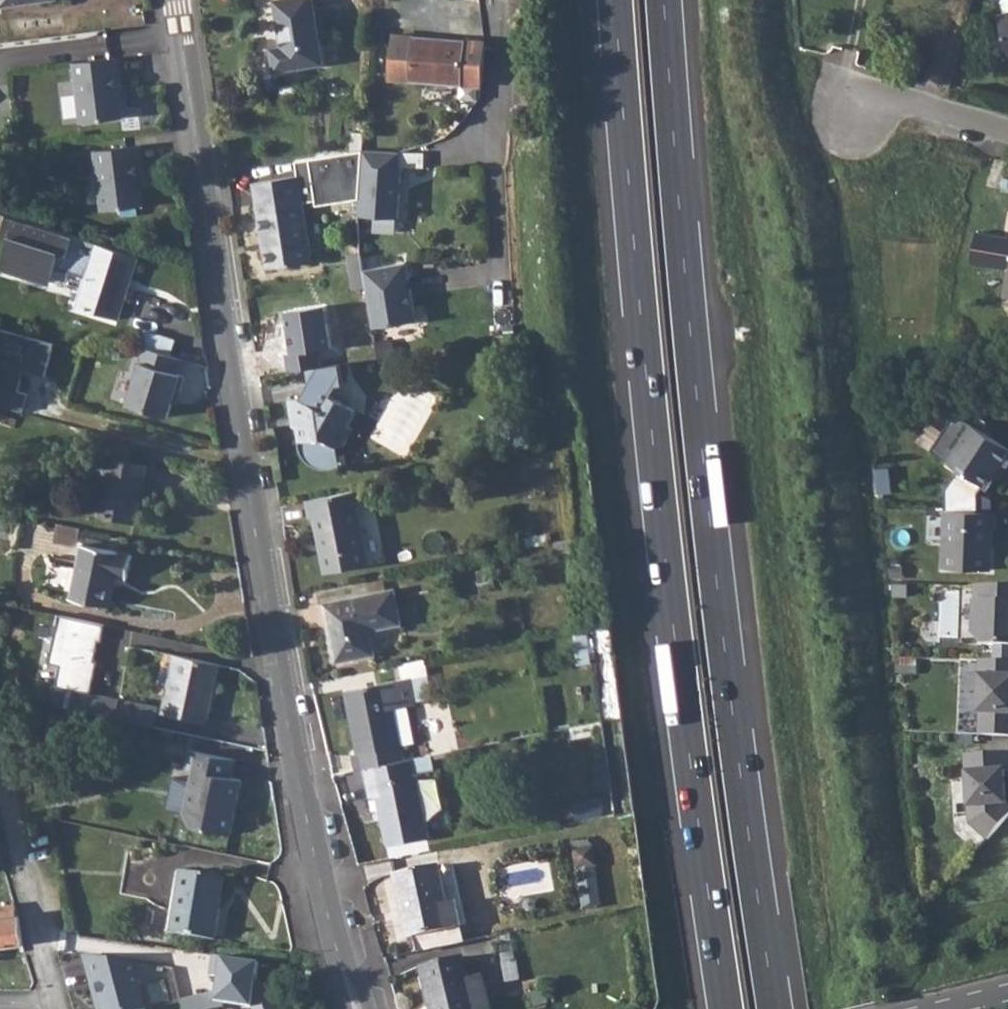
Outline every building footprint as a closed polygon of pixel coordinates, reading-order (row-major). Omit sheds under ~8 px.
[(271,47),(275,72),(322,63),(312,0),(276,0),(275,0),(282,46),(271,47)] [(375,31),(371,74),(481,83),(484,40),(375,31)] [(115,58),(71,65),(80,123),(121,117),(117,90),(120,89),(115,58)] [(351,131),(348,151),(362,149),(363,133),(351,131)] [(133,148),(90,154),(100,213),(141,207),(137,180),(138,180),(133,148)] [(329,155),(307,158),(315,205),(358,198),(361,167),(362,149),(348,151),(347,151),(329,155)] [(398,167),(399,152),(362,149),(361,167),(357,215),(397,217),(401,167),(398,167)] [(307,158),(294,160),(296,175),(297,175),(302,207),(315,205),(307,158)] [(296,175),(254,182),(268,270),(311,263),(302,207),(297,175),(296,175)] [(0,259),(0,266),(49,282),(54,267),(84,276),(77,298),(75,306),(116,319),(123,299),(120,298),(127,276),(130,276),(136,258),(5,216),(0,233),(0,236),(7,238),(0,259)] [(347,255),(350,271),(362,269),(359,252),(347,255)] [(405,262),(362,269),(365,287),(371,328),(414,321),(405,262)] [(77,298),(84,276),(54,267),(49,282),(0,266),(0,274),(77,298)] [(362,269),(350,271),(352,289),(365,287),(362,269)] [(120,298),(123,299),(130,276),(127,276),(120,298)] [(329,348),(323,306),(287,312),(294,354),(284,355),(286,372),(307,369),(315,368),(313,351),(329,348)] [(0,329),(0,405),(20,411),(25,393),(16,390),(22,370),(43,376),(52,344),(0,329)] [(175,339),(143,329),(139,345),(141,345),(170,354),(175,339)] [(170,354),(141,345),(142,362),(140,361),(127,403),(168,416),(172,401),(175,391),(179,392),(184,375),(177,373),(181,358),(170,354)] [(343,466),(339,448),(345,446),(355,429),(349,425),(358,409),(333,396),(338,388),(345,386),(341,365),(315,368),(307,369),(309,383),(301,398),(290,400),(293,419),(297,419),(301,440),(301,442),(301,445),(302,448),(303,450),(304,453),(305,455),(308,458),(310,461),(314,463),(315,464),(320,466),(323,467),(331,468),(335,468),(338,468),(340,467),(341,467),(343,466)] [(984,421),(958,457),(993,483),(1003,470),(1007,462),(1007,438),(984,421)] [(89,456),(79,506),(97,510),(97,514),(135,522),(143,486),(148,465),(109,456),(109,460),(89,456)] [(337,494),(306,500),(310,517),(314,516),(325,573),(367,564),(353,491),(337,494)] [(1000,528),(1000,513),(950,511),(949,569),(996,570),(998,528),(1000,528)] [(83,543),(71,597),(108,605),(116,573),(127,575),(131,554),(83,543)] [(981,585),(980,637),(988,646),(998,646),(997,659),(1007,660),(1007,586),(981,585)] [(392,589),(324,604),(335,661),(372,654),(368,630),(399,623),(392,589)] [(103,625),(57,616),(47,664),(59,666),(55,688),(89,695),(103,625)] [(174,654),(161,714),(204,722),(218,663),(174,654)] [(983,658),(980,712),(983,713),(982,732),(1007,733),(1007,660),(997,659),(983,658)] [(351,755),(355,771),(361,770),(404,761),(401,745),(394,708),(407,705),(414,703),(409,677),(345,690),(358,754),(351,755)] [(119,717),(158,724),(161,704),(122,696),(119,717)] [(407,705),(394,708),(401,745),(415,743),(407,705)] [(191,772),(182,814),(190,826),(230,835),(235,811),(230,810),(233,800),(237,801),(241,780),(231,777),(235,759),(190,750),(185,771),(191,772)] [(998,844),(1007,832),(1007,756),(973,760),(980,828),(998,844)] [(404,761),(361,770),(367,797),(375,796),(385,844),(426,836),(412,759),(404,761)] [(604,905),(598,840),(577,842),(583,907),(604,905)] [(452,861),(437,864),(445,903),(453,901),(456,917),(462,915),(452,861)] [(445,903),(437,864),(393,874),(407,937),(458,926),(456,917),(453,901),(445,903)] [(181,871),(170,932),(214,939),(224,878),(181,871)] [(21,941),(17,916),(16,916),(15,903),(0,905),(0,944),(21,941)] [(81,953),(94,1008),(132,1008),(145,1006),(134,960),(81,953)] [(182,998),(184,1008),(206,1008),(224,1005),(250,1006),(251,1008),(278,1008),(272,990),(252,987),(256,961),(218,956),(214,992),(182,998)] [(470,997),(486,993),(482,974),(466,977),(461,956),(420,965),(429,1008),(473,1008),(470,997)] [(470,997),(473,1008),(489,1008),(486,993),(470,997)]
